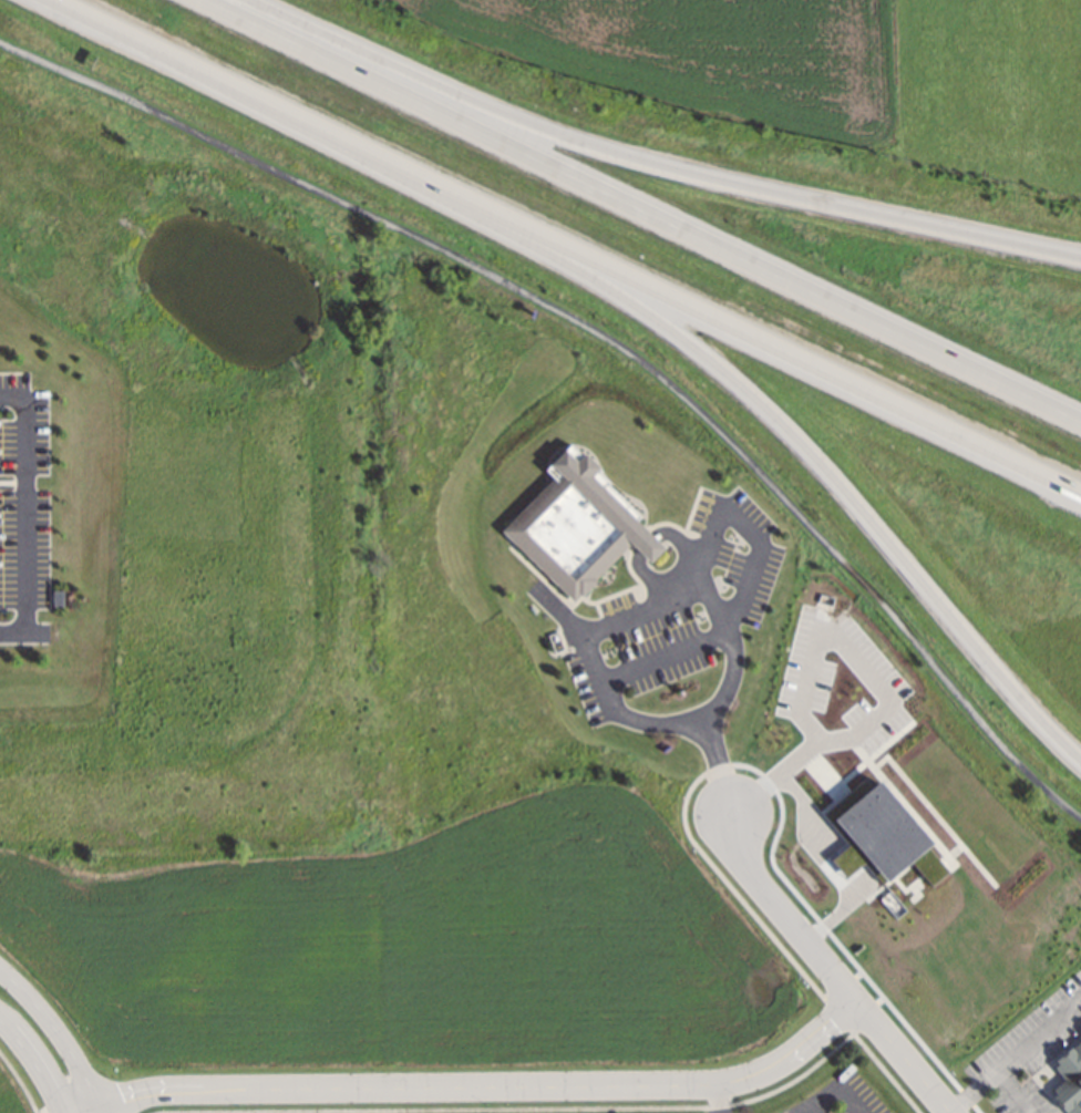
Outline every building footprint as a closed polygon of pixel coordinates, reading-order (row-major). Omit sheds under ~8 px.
[(569,444),(543,468),(553,480),(499,530),(565,601),(570,597),(572,599),(631,545),(646,562),(664,546),(569,444)] [(1065,1080),(1050,1092),(1066,1112),(1080,1112),(1080,1039),(1051,1062),(1065,1080)]
